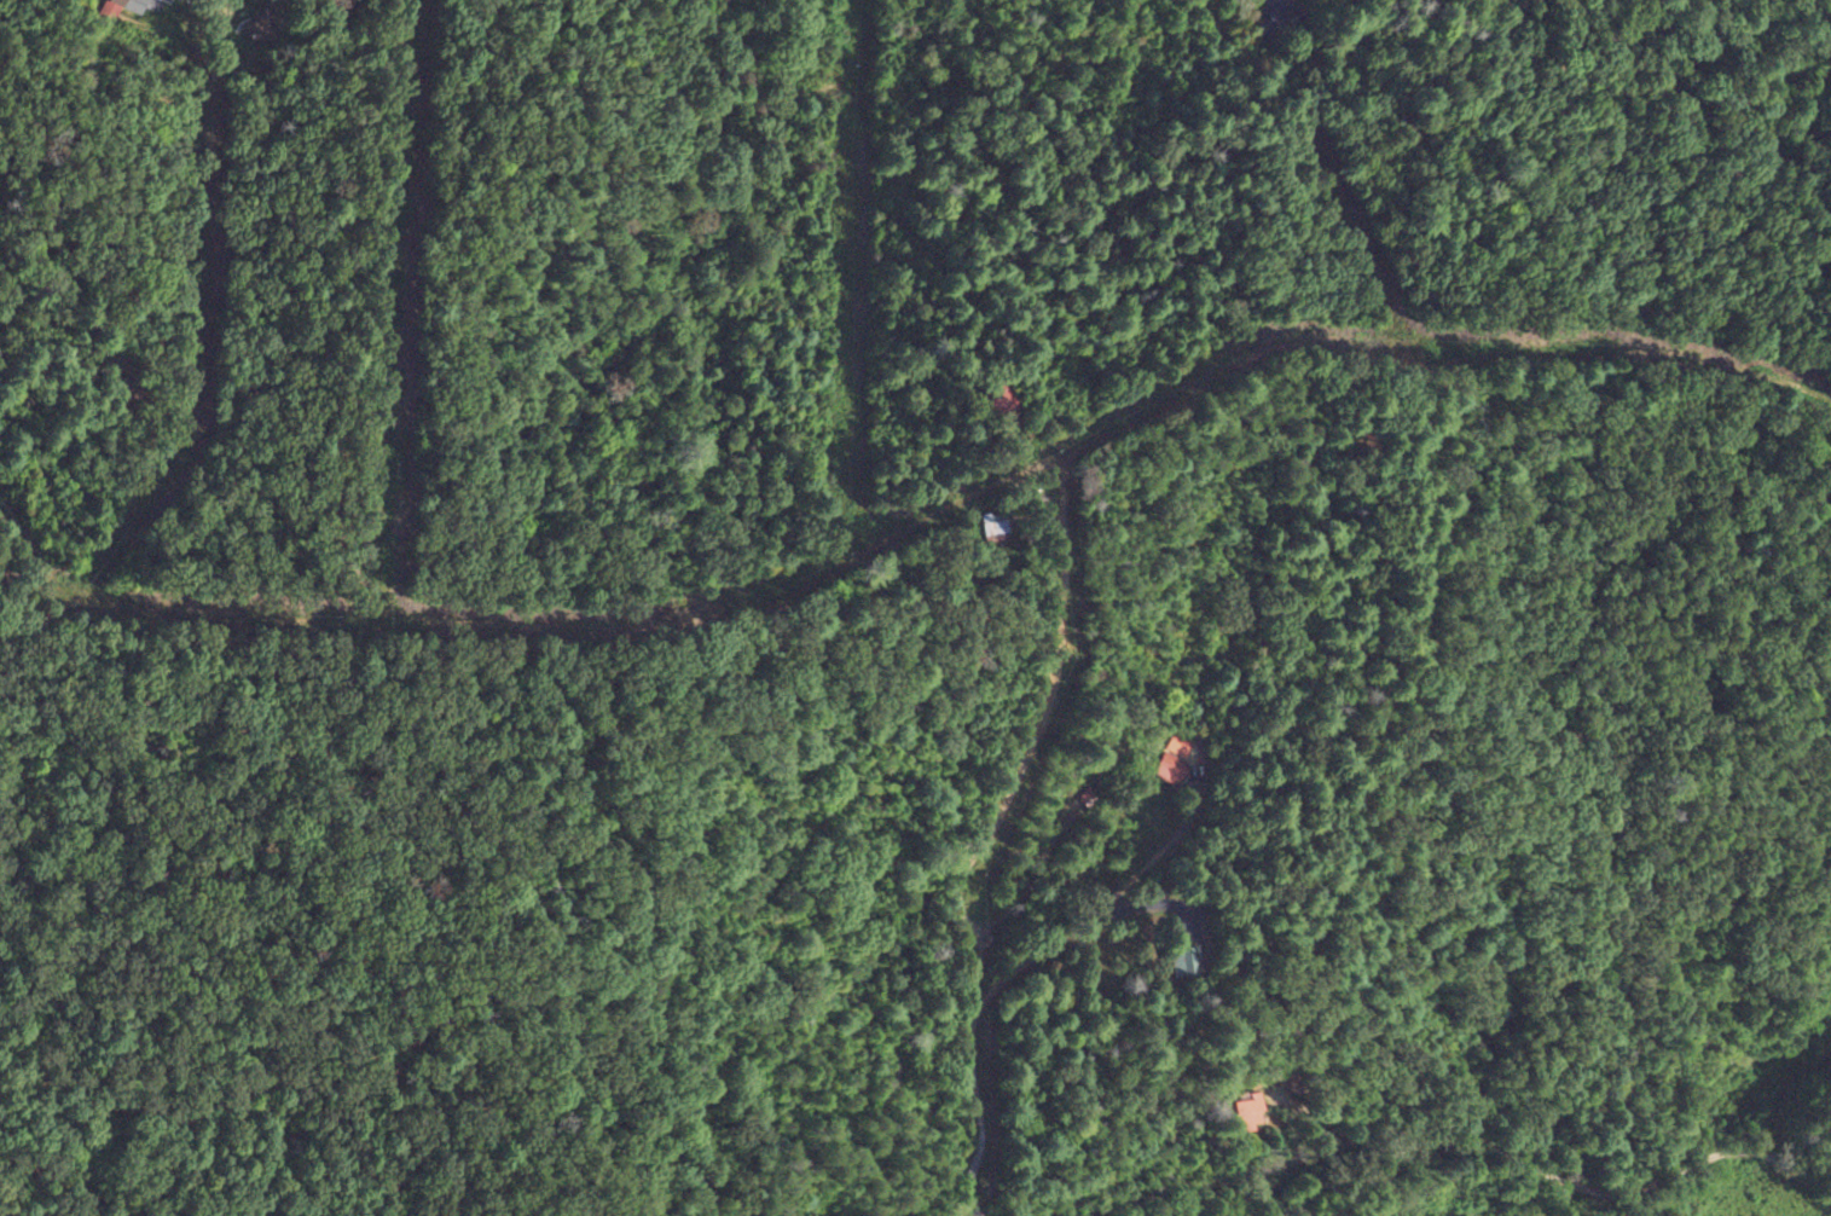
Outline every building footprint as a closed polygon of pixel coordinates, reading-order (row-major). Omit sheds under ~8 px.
[(1177,788),(1190,764),(1185,760),(1194,743),(1173,732),(1150,773),(1177,788)] [(1201,973),(1199,947),(1172,948),(1173,975),(1201,973)] [(1261,1127),(1260,1113),(1266,1112),(1264,1091),(1249,1093),(1250,1100),(1236,1101),(1239,1129),(1261,1127)]
